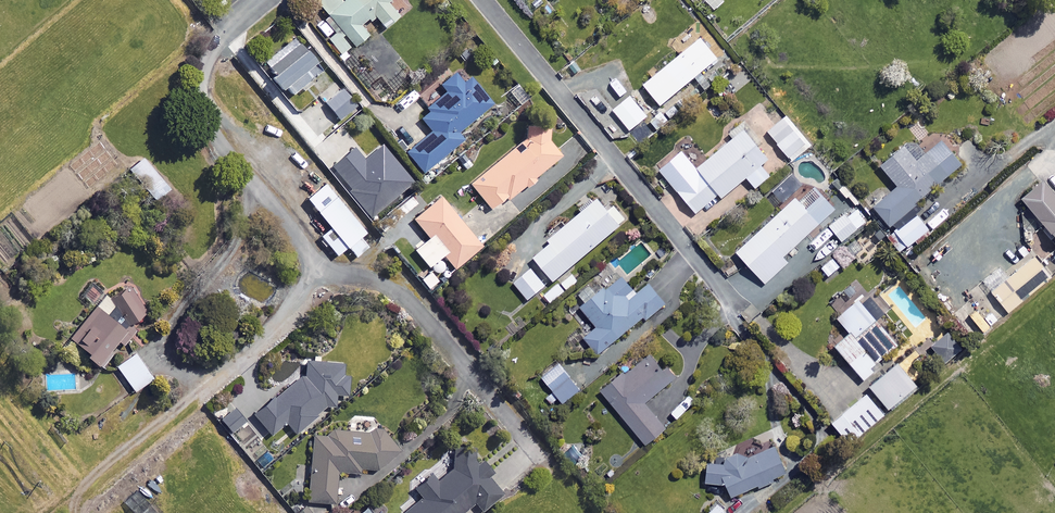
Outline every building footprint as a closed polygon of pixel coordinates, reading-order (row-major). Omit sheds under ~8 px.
[(354,46),(369,35),(363,26),(376,16),(385,28),(399,17),(388,2),(390,0),(319,0),(354,46)] [(721,0),(691,0),(703,16),(723,2),(721,0)] [(716,60),(698,39),(644,84),(662,105),(716,60)] [(325,69),(303,42),(273,66),(278,73),(273,77),(283,90),(287,87),(293,95),(325,69)] [(441,85),(446,91),(425,108),(428,112),(421,117),(432,131),(407,152),(424,172),(464,139),(458,132),(491,105),(461,68),(441,85)] [(327,101),(342,119),(359,104),(345,86),(327,101)] [(647,117),(630,96),(614,109),(631,130),(647,117)] [(811,145),(780,106),(772,112),(779,121),(767,131),(792,161),(811,145)] [(506,196),(508,199),(525,185),(527,188),(537,180),(535,177),(561,155),(533,120),(514,134),(524,146),(516,152),(513,148),(470,184),(491,209),(506,196)] [(770,159),(745,129),(697,169),(683,152),(661,170),(696,213),(719,194),(722,198),(747,177),(756,188),(770,177),(762,166),(770,159)] [(962,164),(942,141),(918,162),(905,146),(882,166),(899,187),(875,207),(890,225),(962,164)] [(418,183),(385,144),(366,160),(356,149),(334,167),(352,189),(350,191),(374,220),(418,183)] [(142,158),(131,168),(158,200),(170,190),(142,158)] [(1054,237),(1054,194),(1043,180),(1022,198),(1054,237)] [(367,232),(327,182),(307,198),(331,227),(317,239),(324,247),(328,244),(337,255),(348,246),(356,256),(368,247),(360,237),(367,232)] [(836,209),(816,187),(801,201),(797,197),(737,252),(766,283),(789,262),(784,257),(836,209)] [(482,246),(441,197),(414,219),(429,238),(415,250),(429,267),(443,254),(455,268),(482,246)] [(610,211),(599,198),(549,240),(552,243),(535,257),(554,280),(627,220),(616,206),(610,211)] [(868,224),(855,207),(829,226),(843,243),(868,224)] [(929,230),(918,215),(888,237),(892,242),(897,249),(899,252),(929,230)] [(496,234),(490,227),(479,236),(485,243),(496,234)] [(1051,277),(1034,257),(992,291),(1009,312),(1051,277)] [(546,286),(532,268),(514,282),(528,300),(546,286)] [(438,280),(430,271),(421,279),(429,289),(438,280)] [(637,293),(623,275),(582,307),(597,327),(585,337),(597,354),(644,317),(646,319),(666,304),(650,283),(637,293)] [(81,294),(96,306),(72,338),(90,352),(88,355),(98,362),(102,366),(121,341),(125,344),(136,329),(131,323),(148,311),(131,288),(115,298),(91,281),(81,294)] [(566,289),(560,281),(545,294),(551,302),(566,289)] [(877,320),(884,314),(870,297),(863,302),(860,298),(823,328),(864,379),(880,366),(876,361),(897,344),(877,320)] [(950,331),(931,346),(934,350),(946,365),(965,350),(950,331)] [(153,378),(135,353),(117,366),(135,391),(145,384),(153,378)] [(673,380),(652,354),(629,373),(628,371),(603,391),(646,444),(666,428),(645,403),(673,380)] [(343,364),(308,361),(306,374),(254,415),(271,436),(287,423),(295,433),(328,407),(335,407),(336,394),(347,395),(349,375),(342,375),(343,364)] [(547,397),(552,403),(558,398),(560,399),(577,383),(558,363),(542,378),(554,391),(547,397)] [(913,381),(899,363),(871,386),(889,410),(918,387),(913,381)] [(885,414),(868,393),(833,422),(838,428),(850,443),(858,437),(885,414)] [(246,421),(236,408),(222,419),(233,432),(246,421)] [(382,436),(313,435),(308,501),(334,503),(336,470),(364,472),(364,470),(378,471),(400,453),(400,448),(382,436)] [(460,444),(454,456),(457,465),(438,481),(432,473),(415,488),(423,497),(404,512),(463,512),(475,503),(482,511),(502,494),(487,476),(493,471),(483,459),(477,464),(472,449),(460,444)] [(723,462),(708,462),(708,483),(717,483),(727,484),(733,498),(758,486),(760,489),(775,483),(773,479),(788,472),(775,448),(755,457),(723,462)] [(721,502),(709,512),(710,512),(730,512),(721,502)] [(364,503),(355,512),(374,512),(364,503)] [(296,512),(297,512),(313,512),(306,505),(296,512)]
